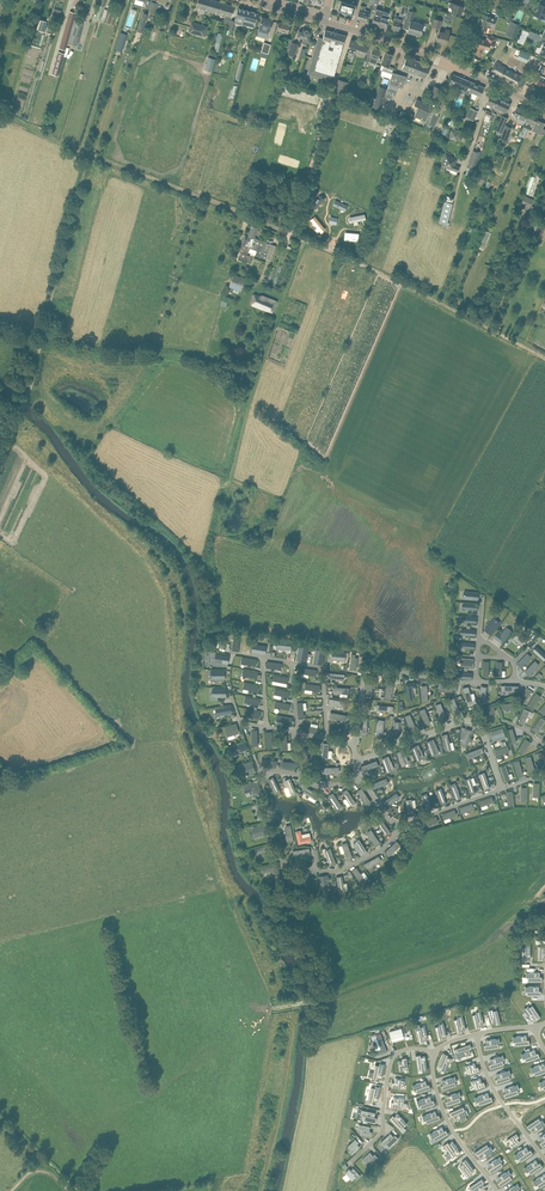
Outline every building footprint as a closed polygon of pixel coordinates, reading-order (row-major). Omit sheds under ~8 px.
[(99,9),(101,10),(103,5),(105,6),(107,0),(101,0),(99,9)] [(157,1),(165,3),(165,6),(164,8),(168,9),(169,7),(171,0),(157,0),(157,1)] [(206,10),(209,0),(198,0),(196,7),(206,10)] [(206,10),(219,14),(219,13),(226,15),(224,21),(229,23),(231,16),(231,17),(235,6),(214,0),(209,0),(206,10)] [(347,12),(353,14),(356,5),(347,2),(347,1),(345,0),(344,0),(343,1),(341,0),(338,10),(343,11),(343,12),(340,11),(339,13),(350,16),(350,14),(347,13),(347,12)] [(372,23),(373,25),(376,26),(377,24),(378,25),(382,10),(379,9),(379,10),(376,9),(379,0),(375,0),(371,13),(374,14),(372,23)] [(492,9),(499,12),(503,0),(495,0),(492,9)] [(149,11),(154,13),(155,13),(157,6),(158,7),(159,4),(157,4),(158,3),(152,2),(149,11)] [(460,15),(463,6),(451,2),(449,6),(453,7),(451,13),(460,15)] [(534,15),(544,19),(544,5),(539,3),(534,15)] [(357,18),(365,21),(366,21),(369,11),(365,9),(364,12),(363,11),(364,6),(361,5),(357,18)] [(401,12),(399,17),(402,18),(405,19),(407,12),(408,10),(407,9),(408,6),(403,5),(402,6),(401,12)] [(243,19),(242,23),(243,23),(245,13),(246,10),(238,7),(236,17),(243,19)] [(62,10),(54,8),(53,14),(60,17),(62,10)] [(379,25),(379,27),(382,28),(384,26),(385,27),(387,18),(391,19),(393,10),(390,9),(389,12),(382,10),(378,25),(379,25)] [(246,10),(245,13),(243,23),(254,26),(255,23),(256,23),(258,13),(246,10)] [(405,21),(403,27),(408,29),(407,31),(420,35),(423,24),(421,24),(412,21),(415,12),(411,10),(408,10),(407,12),(405,19),(405,21)] [(142,11),(138,30),(143,31),(147,12),(142,11)] [(478,32),(484,34),(487,25),(488,25),(488,24),(493,26),(496,19),(483,14),(478,32)] [(258,31),(268,34),(272,19),(262,16),(258,31)] [(393,22),(391,28),(398,30),(400,24),(402,18),(399,17),(399,18),(395,17),(393,22)] [(434,18),(432,26),(440,29),(442,20),(434,18)] [(37,19),(34,28),(44,31),(47,21),(40,19),(40,20),(37,19)] [(71,36),(69,43),(77,45),(79,38),(83,22),(75,19),(71,36)] [(190,27),(200,30),(202,25),(192,22),(190,27)] [(290,25),(279,22),(277,30),(276,32),(281,34),(282,31),(288,33),(290,25)] [(514,38),(519,25),(513,22),(508,36),(514,38)] [(67,24),(62,41),(67,42),(72,25),(67,24)] [(202,25),(200,30),(190,27),(189,32),(204,36),(207,26),(202,25)] [(299,29),(297,36),(303,38),(303,40),(302,42),(304,44),(305,44),(307,43),(308,40),(309,36),(311,31),(303,28),(303,30),(299,29)] [(308,73),(333,80),(340,56),(339,56),(340,53),(341,53),(343,45),(346,35),(325,29),(322,39),(319,38),(319,37),(308,73)] [(439,31),(437,40),(446,43),(450,30),(445,29),(444,32),(439,31)] [(542,36),(530,31),(528,36),(540,41),(542,36)] [(121,32),(116,49),(122,51),(127,34),(121,32)] [(222,34),(217,33),(213,50),(218,51),(222,34)] [(494,47),(496,38),(487,35),(486,40),(478,37),(475,46),(478,47),(477,51),(480,51),(479,52),(480,52),(481,52),(483,52),(484,48),(488,49),(489,46),(494,47)] [(289,52),(292,39),(288,38),(284,50),(289,52)] [(351,39),(347,50),(353,52),(351,56),(354,57),(356,53),(359,42),(351,39)] [(268,53),(271,44),(264,42),(261,51),(268,53)] [(292,42),(288,54),(290,55),(289,57),(293,58),(294,56),(295,56),(298,44),(292,42)] [(359,42),(356,53),(364,56),(366,51),(367,45),(359,42)] [(365,60),(363,66),(366,67),(367,61),(368,61),(376,64),(378,59),(379,55),(381,50),(373,47),(370,46),(368,51),(366,56),(365,60)] [(519,50),(518,53),(524,56),(523,59),(531,63),(534,56),(519,50)] [(382,64),(378,74),(381,75),(383,70),(387,72),(390,73),(391,71),(393,71),(394,68),(389,66),(391,59),(393,54),(385,51),(383,57),(381,64),(382,64)] [(430,65),(407,56),(402,68),(426,77),(430,65)] [(206,60),(204,69),(211,71),(213,61),(206,60)] [(524,78),(501,65),(501,64),(497,61),(491,70),(499,75),(499,76),(518,88),(524,78)] [(387,90),(386,93),(395,95),(398,86),(403,87),(406,76),(393,72),(387,90)] [(450,83),(448,86),(454,88),(455,88),(456,85),(459,86),(463,88),(461,93),(468,96),(470,91),(471,92),(475,83),(474,83),(465,79),(453,74),(452,77),(449,83),(450,83)] [(338,79),(334,94),(335,94),(342,96),(343,97),(345,97),(350,82),(347,81),(339,79),(338,79)] [(475,83),(471,92),(475,93),(480,96),(484,87),(475,83)] [(435,101),(441,88),(434,85),(432,91),(429,98),(435,101)] [(379,90),(375,103),(382,105),(386,92),(379,90)] [(490,94),(486,103),(491,106),(493,102),(497,104),(499,98),(490,94)] [(496,108),(506,112),(510,103),(499,98),(497,104),(493,102),(491,106),(491,107),(492,112),(493,112),(494,113),(496,108)] [(433,106),(417,99),(414,104),(418,106),(414,116),(426,121),(433,106)] [(525,121),(529,112),(517,106),(513,115),(518,117),(525,121)] [(468,117),(474,120),(478,111),(472,108),(468,117)] [(433,112),(427,123),(433,126),(438,115),(433,112)] [(532,130),(532,129),(540,133),(544,123),(537,119),(538,116),(529,112),(525,121),(524,125),(519,135),(523,137),(527,128),(532,130)] [(501,133),(508,118),(503,116),(496,130),(501,133)] [(511,127),(506,125),(501,136),(507,138),(511,127)] [(449,138),(457,141),(461,133),(452,130),(449,138)] [(474,151),(469,167),(475,169),(480,153),(474,151)] [(455,165),(457,159),(446,155),(442,166),(457,171),(459,167),(455,165)] [(467,167),(465,175),(472,177),(475,169),(467,167)] [(486,176),(478,174),(476,180),(483,183),(486,176)] [(315,185),(312,196),(317,198),(320,186),(315,185)] [(331,186),(329,191),(341,195),(343,191),(331,186)] [(534,199),(524,195),(520,203),(530,208),(534,199)] [(356,199),(342,201),(343,206),(345,206),(345,208),(349,208),(349,205),(357,204),(356,199)] [(324,200),(322,206),(330,209),(331,206),(336,208),(337,204),(324,200)] [(445,201),(439,222),(447,224),(453,203),(445,201)] [(310,213),(309,218),(318,222),(317,224),(321,225),(323,218),(310,213)] [(533,246),(537,248),(544,230),(544,225),(542,224),(533,246)] [(240,252),(238,259),(247,263),(249,256),(247,255),(248,252),(248,253),(249,252),(250,248),(256,250),(256,251),(255,254),(255,255),(266,259),(271,244),(254,238),(258,227),(252,225),(250,230),(248,236),(245,235),(239,249),(245,251),(244,254),(240,252)] [(483,250),(490,232),(485,230),(478,248),(483,250)] [(234,274),(229,287),(241,291),(246,278),(234,274)] [(254,306),(273,312),(277,301),(263,296),(262,297),(261,299),(257,297),(254,306)] [(463,591),(463,599),(478,600),(478,593),(463,591)] [(493,618),(484,630),(490,635),(499,623),(493,618)] [(498,633),(494,638),(501,643),(511,631),(506,627),(500,635),(498,633)] [(519,631),(513,639),(522,646),(528,639),(519,631)] [(213,635),(212,641),(220,642),(219,648),(224,649),(226,637),(213,635)] [(279,639),(278,648),(290,650),(291,641),(279,639)] [(253,643),(252,652),(263,654),(264,645),(253,643)] [(299,648),(297,660),(305,661),(308,649),(299,648)] [(533,651),(544,662),(544,661),(544,655),(537,648),(533,651)] [(315,651),(313,663),(322,664),(324,653),(315,651)] [(334,651),(333,660),(345,661),(346,652),(334,651)] [(527,653),(516,664),(520,668),(531,656),(527,653)] [(219,654),(217,663),(228,664),(230,656),(219,654)] [(243,657),(242,663),(256,666),(257,660),(243,657)] [(351,658),(349,669),(354,670),(354,669),(356,669),(358,659),(351,658)] [(461,658),(461,665),(473,666),(473,659),(461,658)] [(535,660),(524,672),(528,675),(539,664),(535,660)] [(267,661),(266,667),(281,669),(282,663),(267,661)] [(302,667),(301,673),(315,675),(316,670),(302,667)] [(244,670),(243,676),(257,679),(259,673),(244,670)] [(225,671),(214,671),(214,680),(225,680),(225,671)] [(274,675),(273,681),(288,684),(289,678),(274,675)] [(414,683),(405,684),(407,701),(412,700),(410,688),(415,688),(414,683)] [(245,684),(244,689),(258,692),(259,686),(245,684)] [(442,684),(441,690),(456,692),(457,687),(442,684)] [(469,686),(463,688),(468,704),(473,702),(469,686)] [(527,687),(519,700),(523,703),(531,690),(527,687)] [(226,689),(215,689),(215,697),(226,697),(226,689)] [(275,689),(274,694),(288,697),(289,692),(275,689)] [(536,694),(528,706),(533,709),(541,696),(536,694)] [(245,697),(244,702),(258,705),(259,700),(245,697)] [(329,698),(328,703),(344,706),(345,701),(329,698)] [(454,698),(449,700),(454,715),(460,713),(454,698)] [(276,701),(275,707),(289,710),(290,704),(276,701)] [(441,703),(435,705),(441,720),(446,718),(441,703)] [(232,706),(219,708),(220,716),(233,714),(232,706)] [(493,707),(479,712),(481,717),(495,712),(493,707)] [(424,708),(419,710),(425,725),(430,723),(424,708)] [(524,708),(518,722),(523,724),(529,711),(524,708)] [(246,709),(245,715),(260,718),(261,713),(246,709)] [(330,712),(329,717),(336,718),(336,719),(346,721),(347,715),(330,712)] [(409,714),(405,716),(411,731),(415,729),(409,714)] [(277,715),(276,721),(291,724),(292,718),(277,715)] [(533,730),(537,733),(544,720),(541,717),(533,730)] [(237,724),(227,727),(230,737),(240,734),(237,724)] [(303,725),(302,731),(316,734),(317,728),(303,725)] [(466,727),(461,742),(466,743),(468,736),(469,736),(471,729),(466,727)] [(502,728),(490,732),(493,740),(505,736),(502,728)] [(512,728),(507,730),(511,743),(516,742),(512,728)] [(447,733),(442,735),(445,749),(450,748),(448,740),(449,740),(447,733)] [(434,738),(427,740),(431,754),(436,752),(438,751),(436,743),(435,743),(434,738)] [(526,739),(519,751),(523,754),(530,742),(526,739)] [(246,742),(234,746),(236,754),(248,750),(246,742)] [(418,743),(411,746),(416,759),(421,758),(421,757),(424,756),(421,749),(420,749),(418,743)] [(482,746),(468,752),(469,757),(477,754),(477,755),(484,752),(482,746)] [(508,746),(495,751),(496,755),(509,751),(508,746)] [(311,748),(302,751),(306,764),(315,761),(311,748)] [(403,749),(396,751),(401,765),(406,763),(408,761),(406,754),(405,754),(403,749)] [(537,754),(542,767),(544,766),(544,761),(542,752),(537,754)] [(388,755),(381,758),(386,771),(391,769),(393,768),(391,760),(390,760),(388,755)] [(530,756),(526,758),(530,772),(535,770),(530,756)] [(376,760),(362,765),(364,770),(372,767),(372,768),(379,765),(376,760)] [(519,760),(514,762),(518,775),(523,774),(519,760)] [(240,767),(239,768),(240,771),(242,772),(242,773),(254,769),(253,763),(240,767)] [(505,765),(500,767),(505,781),(510,779),(505,765)] [(484,772),(479,774),(484,790),(489,788),(487,781),(488,781),(484,772)] [(273,776),(268,779),(275,794),(280,792),(273,776)] [(470,776),(464,779),(469,795),(475,792),(473,786),(470,776)] [(290,777),(285,780),(292,795),(296,793),(290,777)] [(385,778),(371,783),(373,789),(379,786),(387,783),(385,778)] [(257,782),(245,786),(245,789),(245,790),(245,792),(247,793),(253,791),(259,789),(257,782)] [(455,782),(449,784),(455,800),(461,798),(458,791),(459,791),(455,782)] [(306,787),(303,792),(317,800),(320,795),(306,787)] [(441,787),(435,790),(441,805),(446,803),(444,797),(444,796),(441,787)] [(347,788),(342,791),(351,805),(356,802),(347,788)] [(362,788),(357,791),(366,805),(371,802),(362,788)] [(333,792),(328,795),(337,809),(342,806),(333,792)] [(395,792),(382,801),(386,806),(392,802),(391,801),(398,797),(395,792)] [(426,792),(420,795),(426,811),(432,808),(429,802),(430,801),(426,792)] [(492,797),(479,801),(481,806),(493,802),(492,797)] [(472,803),(459,808),(461,813),(474,808),(472,803)] [(262,804),(257,805),(261,820),(263,821),(267,820),(262,804)] [(443,814),(442,814),(444,819),(456,814),(454,810),(448,812),(443,814)] [(436,816),(423,821),(425,826),(438,821),(436,816)] [(383,820),(378,823),(387,836),(391,833),(383,820)] [(254,828),(253,830),(254,833),(255,834),(268,830),(267,825),(254,828)] [(291,825),(285,826),(288,842),(294,841),(291,825)] [(301,830),(296,831),(299,844),(313,841),(311,836),(302,838),(301,830)] [(372,830),(367,833),(376,846),(380,843),(372,830)] [(356,843),(354,844),(361,855),(363,854),(367,851),(360,840),(356,842),(356,843)] [(396,841),(384,852),(389,856),(400,846),(396,841)] [(348,843),(342,845),(347,859),(353,857),(348,843)] [(269,845),(255,849),(256,854),(270,850),(269,845)] [(309,849),(293,851),(294,857),(310,853),(309,849)] [(331,849),(326,851),(331,865),(336,864),(331,849)] [(377,856),(364,863),(367,869),(380,861),(377,856)] [(276,863),(262,867),(263,873),(273,870),(275,877),(279,876),(276,863)] [(356,867),(352,871),(361,884),(366,881),(356,867)] [(289,871),(287,884),(293,885),(295,872),(289,871)] [(325,874),(317,875),(320,891),(323,890),(323,886),(327,885),(325,874)] [(342,876),(336,877),(339,893),(344,892),(342,876)] [(526,947),(521,947),(521,961),(526,961),(526,959),(531,959),(531,945),(526,945),(526,947)] [(526,972),(526,977),(527,977),(527,981),(542,981),(542,976),(540,976),(540,972),(526,972)] [(539,986),(525,986),(525,991),(526,991),(526,995),(541,995),(541,990),(539,990),(539,986)] [(528,1006),(524,1008),(531,1020),(535,1018),(536,1020),(540,1017),(532,1005),(529,1007),(528,1006)] [(492,1008),(488,1010),(491,1023),(495,1022),(496,1024),(501,1023),(497,1009),(493,1010),(492,1008)] [(476,1013),(472,1014),(475,1029),(480,1027),(479,1025),(484,1024),(480,1010),(475,1012),(476,1013)] [(458,1018),(453,1019),(457,1033),(462,1032),(461,1030),(466,1029),(462,1015),(457,1016),(458,1018)] [(439,1025),(435,1026),(438,1040),(443,1039),(442,1037),(447,1036),(443,1022),(438,1024),(439,1025)] [(420,1028),(416,1029),(419,1043),(424,1042),(424,1040),(428,1039),(425,1025),(420,1027),(420,1028)] [(401,1028),(389,1031),(392,1038),(403,1035),(401,1028)] [(380,1048),(373,1050),(375,1056),(387,1051),(380,1032),(375,1034),(380,1048)] [(526,1035),(512,1036),(513,1041),(515,1041),(515,1045),(529,1044),(529,1039),(527,1039),(526,1035)] [(486,1044),(484,1045),(484,1050),(499,1047),(498,1043),(500,1043),(499,1038),(485,1040),(486,1044)] [(457,1052),(456,1053),(457,1057),(471,1053),(469,1049),(471,1048),(470,1043),(456,1048),(457,1052)] [(534,1049),(521,1053),(523,1058),(524,1058),(526,1062),(540,1057),(538,1052),(536,1053),(534,1049)] [(443,1053),(438,1066),(442,1068),(441,1069),(446,1071),(451,1058),(447,1057),(448,1054),(443,1053)] [(421,1054),(416,1055),(418,1069),(422,1069),(422,1071),(427,1070),(425,1056),(421,1057),(421,1054)] [(491,1063),(489,1064),(490,1069),(504,1064),(503,1060),(504,1059),(503,1055),(489,1059),(491,1063)] [(402,1060),(398,1061),(399,1071),(404,1070),(404,1068),(408,1068),(407,1057),(402,1058),(402,1060)] [(375,1064),(372,1078),(377,1079),(377,1077),(382,1078),(385,1064),(380,1063),(379,1065),(375,1064)] [(474,1063),(465,1066),(466,1071),(468,1070),(469,1074),(480,1071),(478,1066),(476,1067),(474,1063)] [(531,1068),(532,1072),(534,1071),(535,1075),(544,1072),(544,1067),(544,1063),(531,1068)] [(497,1078),(495,1079),(497,1084),(511,1079),(509,1075),(511,1074),(509,1070),(496,1074),(497,1078)] [(443,1085),(441,1085),(442,1090),(456,1085),(455,1081),(456,1081),(455,1076),(442,1080),(443,1085)] [(392,1081),(391,1086),(401,1089),(402,1084),(404,1085),(405,1080),(395,1078),(394,1082),(392,1081)] [(480,1078),(471,1081),(472,1086),(474,1085),(475,1089),(485,1086),(484,1081),(482,1082),(480,1078)] [(425,1080),(412,1085),(414,1090),(415,1089),(417,1093),(431,1089),(429,1084),(427,1084),(425,1080)] [(506,1092),(503,1093),(505,1098),(519,1093),(517,1089),(519,1089),(518,1084),(504,1088),(506,1092)] [(371,1087),(368,1101),(373,1102),(373,1100),(378,1101),(381,1087),(376,1086),(375,1088),(371,1087)] [(448,1100),(445,1101),(447,1106),(461,1101),(459,1097),(461,1096),(459,1091),(446,1096),(448,1100)] [(488,1092),(474,1097),(476,1102),(478,1101),(479,1105),(493,1100),(491,1096),(489,1096),(488,1092)] [(430,1096),(417,1100),(418,1105),(420,1105),(421,1109),(435,1104),(433,1099),(431,1100),(430,1096)] [(391,1101),(391,1106),(402,1107),(402,1103),(404,1103),(404,1098),(394,1097),(393,1101),(391,1101)] [(463,1106),(449,1112),(452,1116),(454,1116),(455,1120),(468,1114),(466,1109),(465,1110),(463,1106)] [(361,1109),(360,1114),(363,1115),(362,1119),(375,1122),(377,1117),(374,1117),(375,1113),(361,1109)] [(435,1111),(422,1115),(424,1120),(425,1120),(427,1124),(440,1119),(439,1114),(437,1115),(435,1111)] [(393,1115),(389,1118),(399,1129),(402,1126),(404,1127),(407,1123),(398,1113),(394,1116),(393,1115)] [(526,1125),(529,1129),(531,1128),(533,1132),(544,1124),(542,1120),(541,1121),(538,1117),(526,1125)] [(359,1124),(358,1129),(362,1130),(361,1134),(371,1136),(372,1131),(369,1131),(370,1126),(359,1124)] [(442,1126),(429,1133),(432,1138),(433,1137),(436,1141),(448,1134),(446,1129),(444,1130),(442,1126)] [(390,1133),(381,1142),(384,1145),(386,1144),(389,1147),(399,1138),(395,1134),(393,1136),(390,1133)] [(516,1133),(507,1139),(510,1142),(508,1143),(511,1147),(519,1142),(517,1138),(519,1137),(516,1133)] [(355,1138),(347,1146),(350,1149),(348,1150),(352,1154),(360,1147),(357,1144),(358,1142),(355,1138)] [(448,1141),(444,1144),(452,1156),(455,1154),(456,1155),(461,1152),(453,1141),(449,1143),(448,1141)] [(487,1143),(475,1152),(477,1156),(479,1154),(482,1158),(493,1150),(491,1146),(489,1147),(487,1143)] [(526,1147),(514,1154),(517,1159),(519,1158),(521,1161),(533,1153),(530,1149),(528,1150),(526,1147)] [(370,1152),(362,1159),(366,1163),(367,1161),(370,1165),(378,1157),(375,1153),(373,1155),(370,1152)] [(499,1156),(488,1164),(490,1168),(488,1169),(491,1173),(503,1165),(501,1161),(502,1160),(499,1156)] [(463,1163),(459,1166),(468,1177),(472,1174),(471,1173),(474,1170),(466,1158),(462,1161),(463,1163)] [(536,1160),(524,1167),(527,1172),(528,1171),(531,1174),(543,1166),(540,1162),(538,1163),(536,1160)] [(349,1168),(345,1172),(352,1180),(356,1177),(357,1178),(360,1175),(353,1167),(351,1170),(349,1168)] [(508,1170),(497,1177),(499,1181),(497,1182),(500,1186),(512,1178),(510,1175),(511,1174),(508,1170)] [(533,1181),(536,1185),(537,1184),(539,1188),(544,1184),(544,1174),(544,1173),(533,1181)] [(469,1186),(472,1190),(470,1190),(479,1190),(485,1187),(482,1184),(484,1182),(481,1178),(469,1186)]
